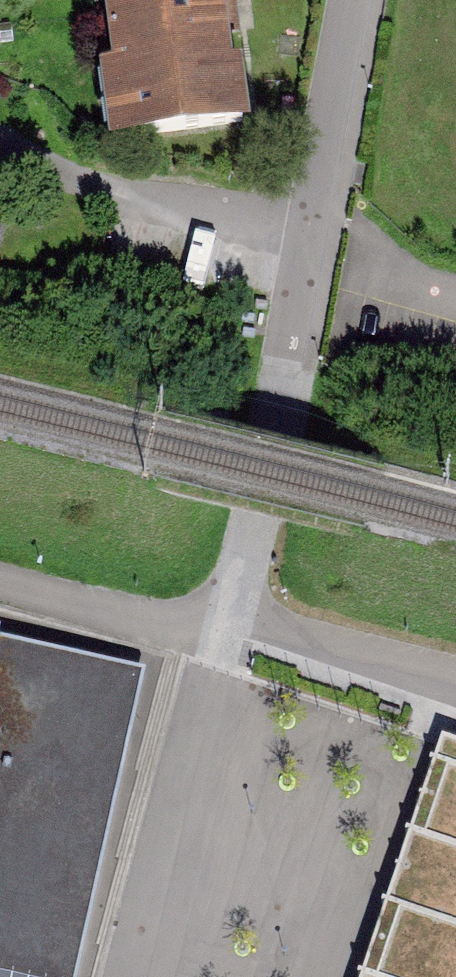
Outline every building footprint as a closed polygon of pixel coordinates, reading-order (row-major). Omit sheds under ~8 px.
[(100,148),(227,131),(209,0),(80,0),(100,148)] [(0,640),(0,976),(77,976),(146,673),(0,640)] [(455,754),(380,976),(455,976),(455,754)]
